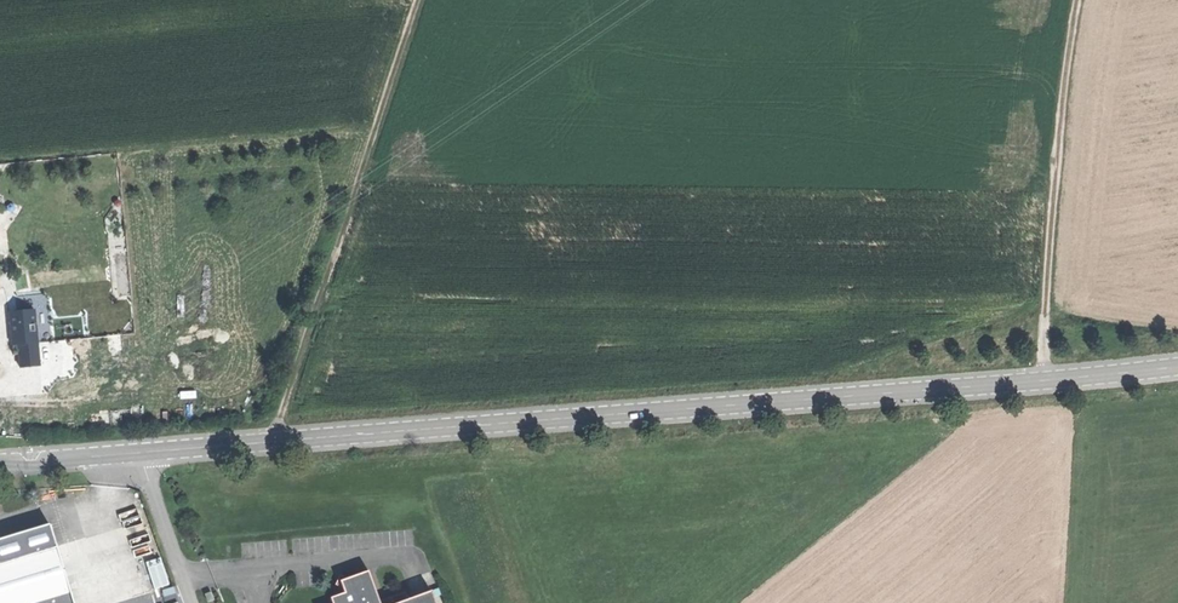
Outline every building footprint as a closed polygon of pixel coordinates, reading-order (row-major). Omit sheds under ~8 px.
[(40,366),(34,309),(9,312),(12,345),(17,344),(20,368),(40,366)] [(55,543),(49,521),(0,535),(0,560),(55,543)] [(55,543),(0,560),(0,602),(74,602),(55,543)] [(146,561),(156,589),(171,583),(161,556),(146,561)] [(343,584),(342,585),(343,589),(329,595),(332,602),(381,602),(379,599),(367,567),(348,574),(343,584)] [(342,585),(343,584),(348,574),(344,576),(341,574),(337,581),(341,583),(342,585)] [(208,598),(213,596),(210,588),(204,590),(208,598)] [(430,588),(407,597),(404,589),(390,595),(393,601),(388,602),(435,602),(430,588)] [(390,595),(379,599),(381,602),(388,602),(393,601),(390,595)]
